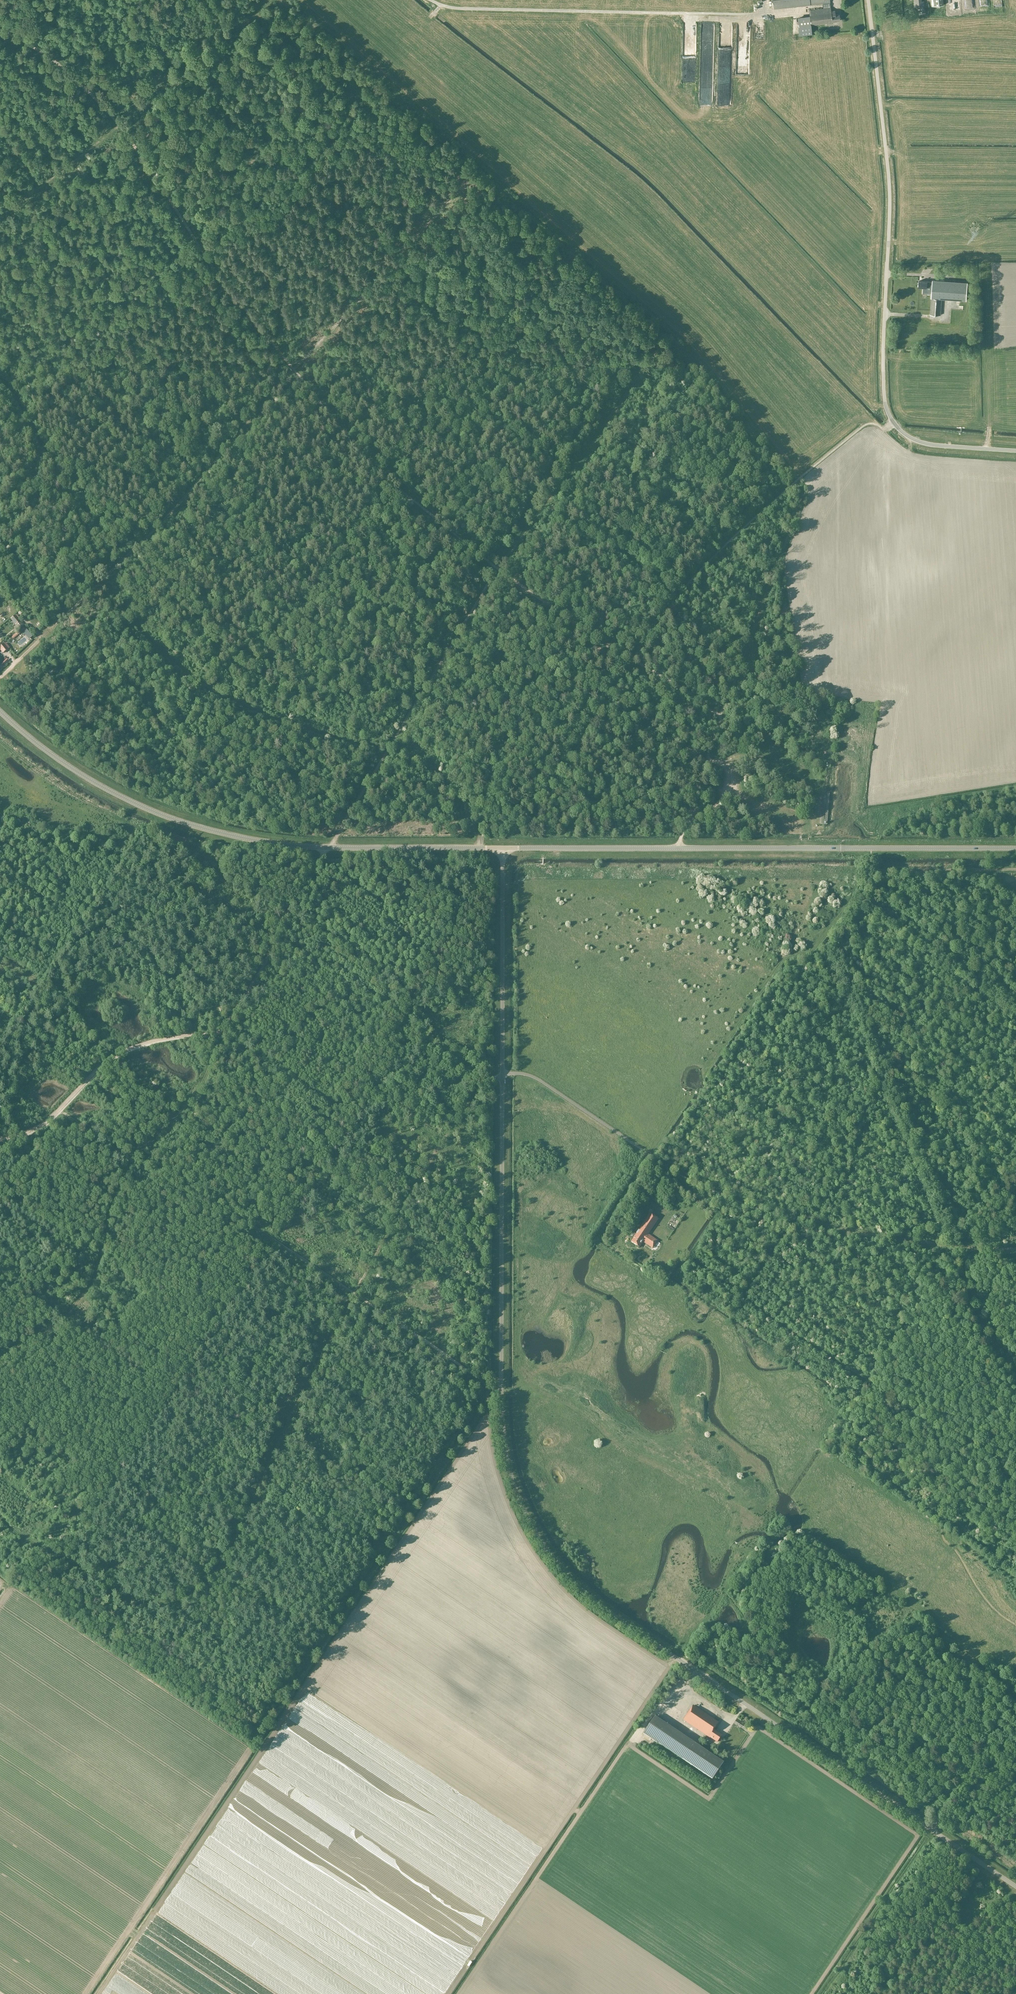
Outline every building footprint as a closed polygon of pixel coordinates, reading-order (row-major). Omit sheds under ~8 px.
[(817,24),(827,23),(827,24),(833,23),(833,21),(840,20),(839,13),(835,14),(835,10),(831,11),(831,7),(830,7),(830,2),(830,0),(773,0),(774,8),(823,3),(823,8),(809,10),(810,17),(798,18),(799,26),(812,24),(817,24)] [(812,24),(799,26),(800,35),(813,34),(812,24)] [(738,25),(737,68),(746,68),(747,25),(738,25)] [(941,315),(942,298),(969,300),(971,282),(939,279),(939,280),(933,279),(933,281),(919,280),(918,287),(923,287),(923,293),(932,293),(930,314),(941,315)] [(15,616),(11,619),(20,630),(24,627),(15,616)] [(650,1214),(635,1236),(631,1242),(639,1248),(643,1242),(652,1248),(657,1241),(648,1235),(658,1219),(650,1214)] [(718,1723),(703,1712),(693,1706),(683,1720),(710,1738),(710,1737),(717,1742),(722,1735),(713,1730),(718,1723)] [(682,1759),(693,1742),(655,1717),(644,1733),(682,1759)] [(723,1762),(703,1749),(693,1742),(682,1759),(712,1779),(723,1762)]
